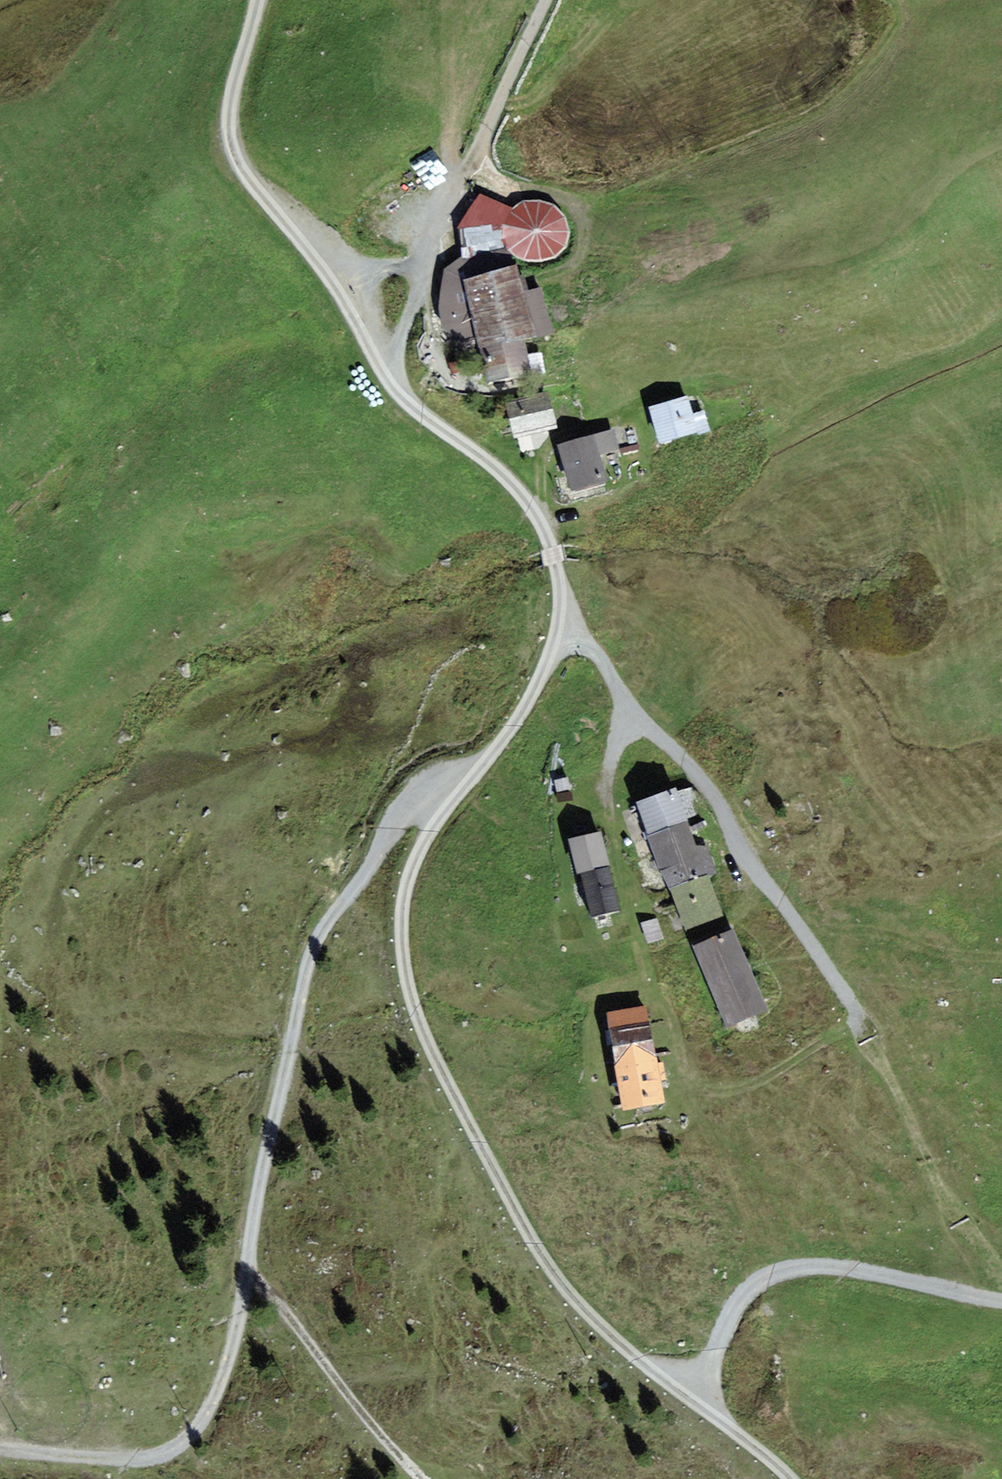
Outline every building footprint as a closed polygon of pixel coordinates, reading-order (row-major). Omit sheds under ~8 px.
[(513,210),(481,199),(463,227),(466,259),(469,271),(510,256),(542,260),(555,257),(566,247),(569,232),(567,218),(555,205),(540,200),(524,201),(513,210)] [(515,266),(467,281),(488,348),(482,350),(493,386),(545,370),(539,351),(529,354),(525,339),(556,330),(542,284),(522,290),(515,266)] [(688,394),(652,406),(664,443),(708,428),(702,410),(694,413),(688,394)] [(548,397),(505,409),(514,441),(557,430),(548,397)] [(608,429),(557,445),(573,494),(610,482),(601,454),(614,449),(608,429)] [(574,782),(555,786),(558,798),(577,795),(574,782)] [(680,795),(641,808),(669,892),(708,879),(680,795)] [(606,837),(573,845),(594,929),(627,920),(606,837)] [(708,879),(669,892),(683,936),(722,923),(708,879)] [(737,937),(697,954),(730,1035),(770,1019),(737,937)] [(653,1010),(612,1017),(630,1116),(670,1109),(653,1010)]
